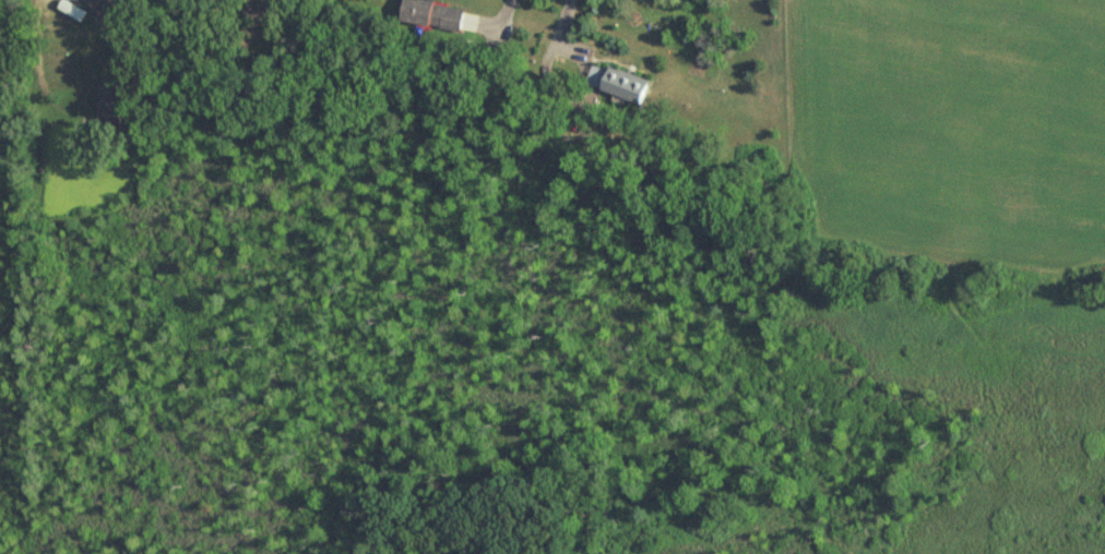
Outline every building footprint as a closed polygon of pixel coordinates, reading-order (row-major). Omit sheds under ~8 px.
[(470,9),(422,0),(410,0),(406,22),(466,32),(470,9)] [(654,80),(613,67),(611,71),(593,64),(586,86),(646,105),(654,80)]
